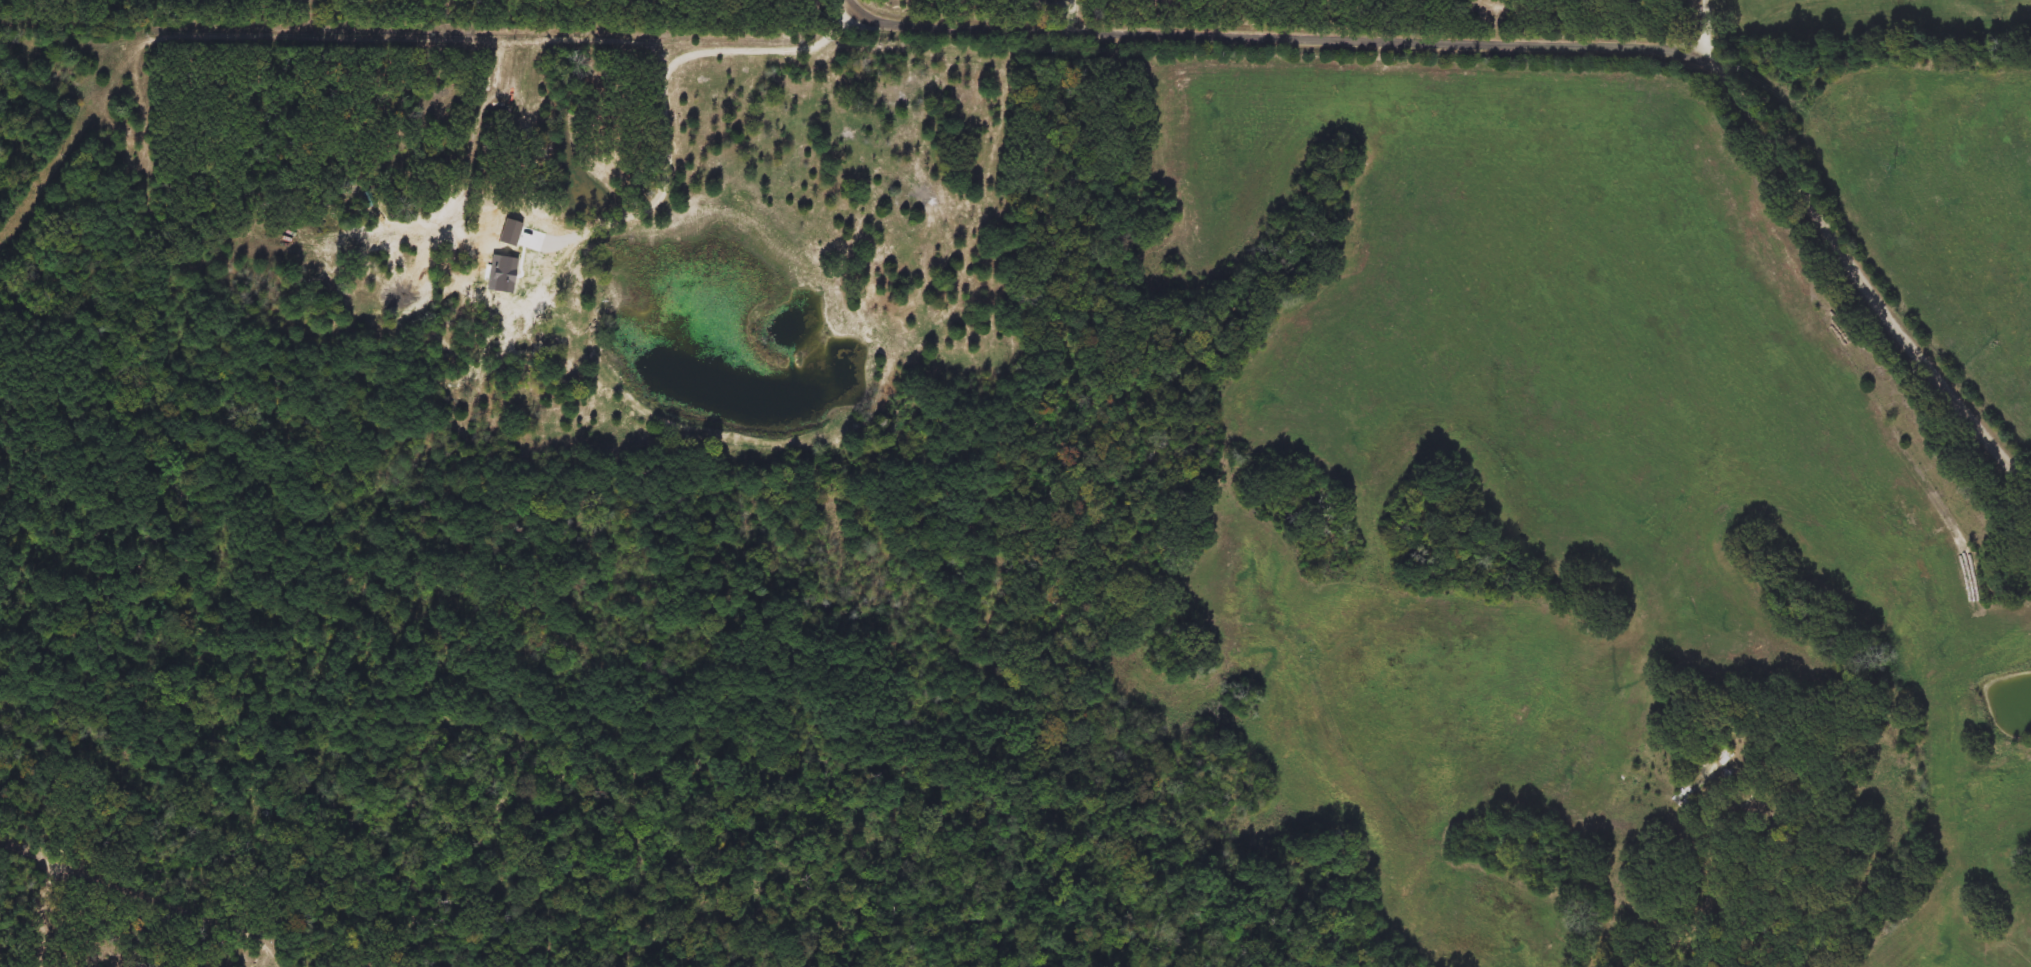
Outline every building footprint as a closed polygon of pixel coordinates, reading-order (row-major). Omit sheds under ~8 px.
[(1726,767),(1716,760),(1725,748),(1735,754),(1726,767)]
